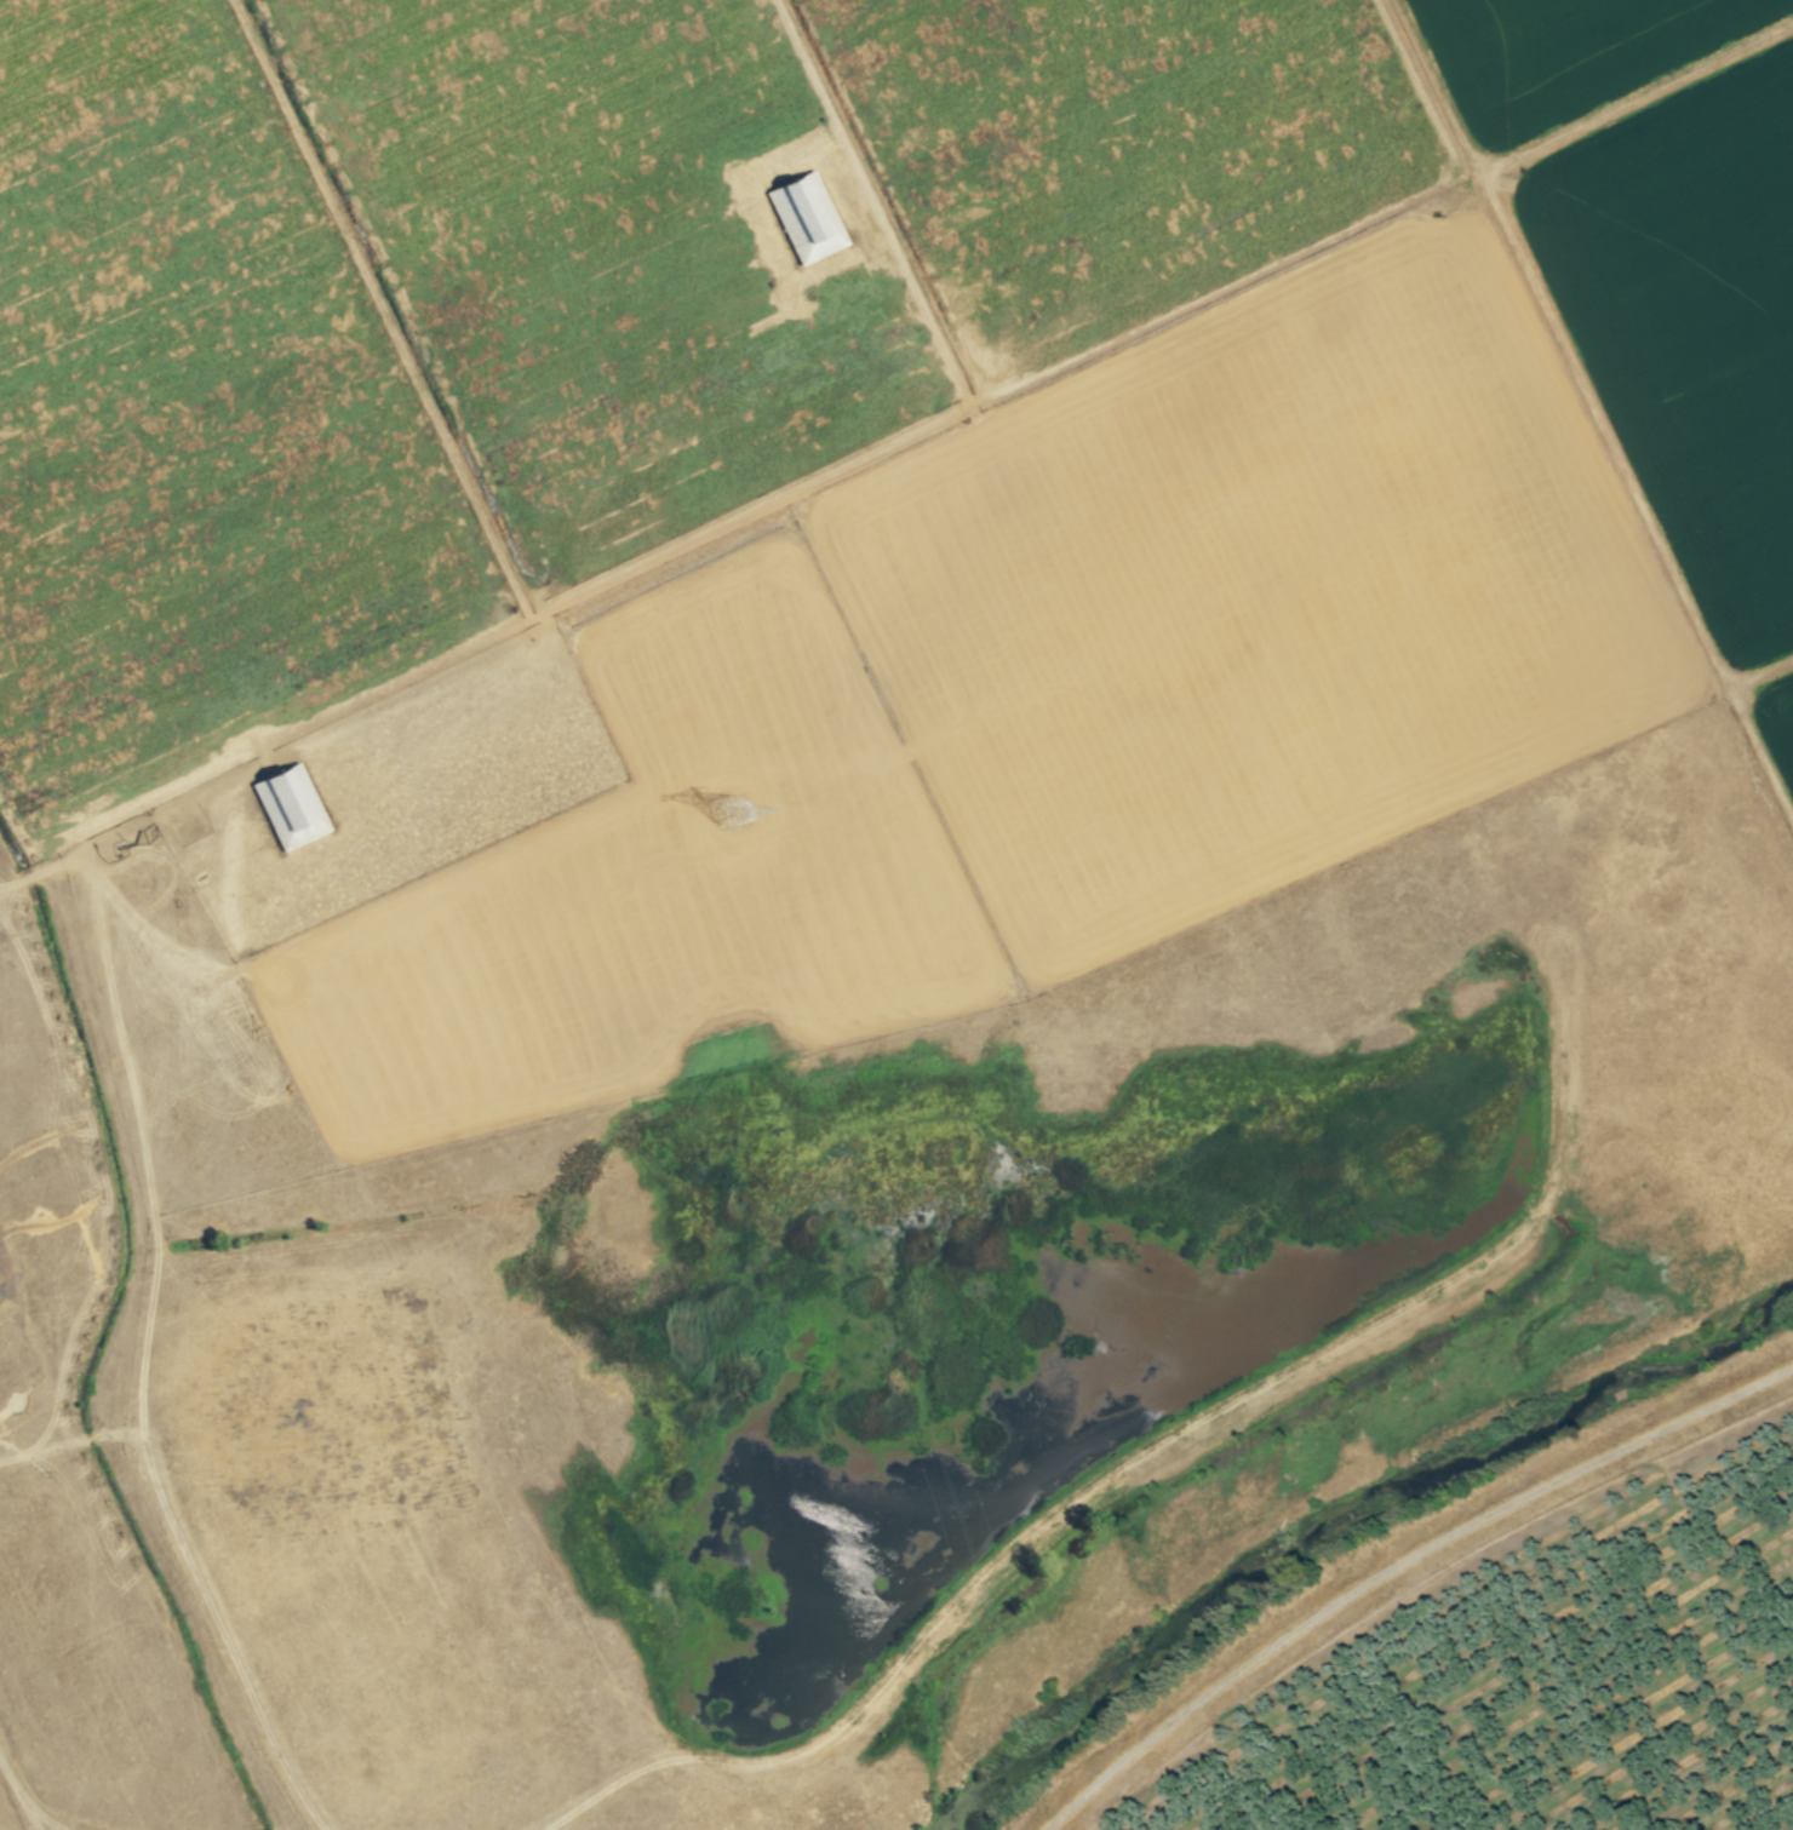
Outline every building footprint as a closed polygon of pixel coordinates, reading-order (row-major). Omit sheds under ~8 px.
[(251,782),(278,853),(326,835),(300,764),(251,782)]
